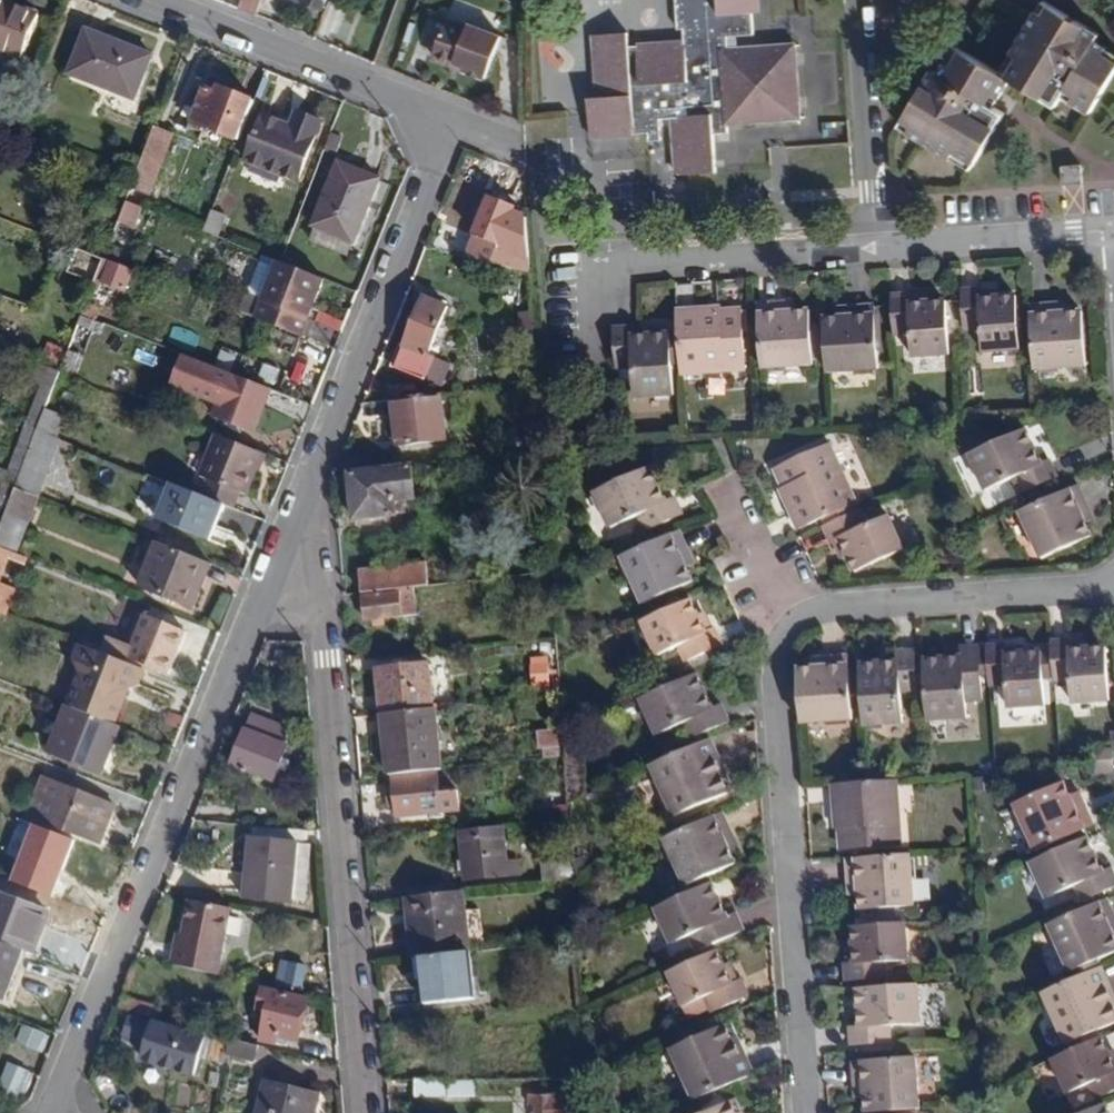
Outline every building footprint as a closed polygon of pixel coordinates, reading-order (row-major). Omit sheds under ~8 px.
[(239,8),(257,16),(263,0),(242,0),(239,8)] [(590,138),(647,135),(648,142),(660,141),(659,119),(673,118),(677,175),(715,172),(712,135),(727,133),(727,123),(798,118),(794,46),(727,50),(726,37),(753,35),(751,13),(756,13),(755,0),(675,0),(677,30),(682,31),(683,44),(627,47),(626,33),(593,36),(597,98),(588,98),(590,138)] [(1038,9),(1070,29),(1076,19),(1044,0),(1038,9)] [(22,61),(39,18),(0,3),(0,52),(22,61)] [(1038,9),(1010,53),(1019,58),(1007,77),(1000,72),(963,50),(953,67),(965,75),(959,85),(940,73),(934,69),(905,117),(914,124),(910,131),(952,157),(956,150),(976,162),(1005,114),(994,107),(974,93),(982,79),(1002,93),(1011,79),(1032,92),(1056,107),(1063,95),(1067,88),(1077,94),(1073,101),(1090,112),(1111,79),(1113,74),(1113,59),(1105,53),(1109,47),(1097,40),(1100,33),(1076,19),(1070,29),(1038,9)] [(445,17),(430,57),(449,65),(453,63),(463,67),(463,70),(485,79),(501,36),(468,23),(467,25),(445,17)] [(69,76),(133,101),(151,57),(86,32),(69,76)] [(957,45),(940,73),(959,85),(965,75),(953,67),(963,50),(957,45)] [(1109,47),(1105,53),(1113,59),(1113,50),(1109,47)] [(1010,53),(1000,72),(1007,77),(1019,58),(1010,53)] [(994,107),(1002,93),(982,79),(974,93),(994,107)] [(191,124),(222,136),(231,111),(244,115),(249,101),(216,88),(215,92),(205,88),(191,124)] [(1063,95),(1073,101),(1077,94),(1067,88),(1063,95)] [(222,136),(238,142),(253,103),(249,101),(244,115),(231,111),(222,136)] [(245,163),(297,182),(321,121),(298,112),(292,129),(262,119),(245,163)] [(900,125),(910,131),(914,124),(905,117),(900,125)] [(175,132),(155,124),(132,185),(150,195),(175,132)] [(956,150),(952,157),(971,169),(976,162),(956,150)] [(1080,165),(1062,166),(1063,184),(1082,183),(1080,165)] [(312,228),(353,244),(377,180),(338,166),(312,228)] [(491,197),(476,236),(519,253),(514,270),(532,274),(528,219),(513,213),(516,207),(491,197)] [(117,223),(131,229),(140,209),(125,203),(117,223)] [(203,230),(217,235),(224,216),(211,211),(203,230)] [(101,282),(110,262),(79,248),(68,272),(99,286),(101,282)] [(101,282),(124,290),(131,271),(110,262),(101,282)] [(277,262),(254,320),(300,338),(324,280),(277,262)] [(490,267),(487,280),(501,283),(503,270),(490,267)] [(1022,296),(1003,297),(984,298),(984,291),(984,289),(967,291),(969,328),(987,328),(988,351),(1025,348),(1022,296)] [(1003,290),(984,291),(984,298),(1003,297),(1003,290)] [(948,302),(931,303),(913,304),(912,296),(912,294),(893,296),(896,333),(916,333),(917,356),(952,353),(948,302)] [(931,295),(912,296),(913,304),(931,303),(931,295)] [(851,298),(851,299),(852,308),(843,309),(825,310),(828,364),(882,360),(878,296),(851,298)] [(425,297),(405,345),(401,343),(391,366),(426,380),(435,357),(429,354),(448,306),(425,297)] [(842,298),(843,309),(852,308),(851,299),(851,298),(842,298)] [(1069,303),(1061,304),(1061,314),(1070,313),(1069,303)] [(805,313),(788,314),(787,314),(779,314),(779,304),(751,306),(756,369),(808,366),(805,313)] [(787,304),(779,304),(779,314),(787,314),(787,304)] [(1087,312),(1070,313),(1061,314),(1061,304),(1031,306),(1036,368),(1091,365),(1087,312)] [(742,311),(722,312),(721,312),(711,312),(711,309),(679,311),(683,374),(746,370),(742,311)] [(519,312),(524,386),(539,384),(534,311),(519,312)] [(340,332),(343,317),(318,312),(315,327),(340,332)] [(77,326),(93,332),(97,323),(81,316),(77,326)] [(671,335),(652,336),(652,343),(633,343),(632,336),(632,327),(615,329),(617,369),(635,367),(638,399),(674,396),(671,335)] [(59,374),(75,380),(83,358),(67,352),(59,374)] [(219,404),(230,375),(180,355),(169,385),(219,404)] [(30,380),(40,385),(46,369),(36,365),(30,380)] [(37,432),(45,411),(59,374),(46,369),(40,385),(24,427),(37,432)] [(214,417),(254,432),(269,390),(230,375),(219,404),(214,417)] [(394,400),(399,448),(447,442),(442,395),(394,400)] [(37,432),(57,440),(65,419),(45,411),(37,432)] [(24,427),(7,473),(0,470),(0,482),(3,483),(15,488),(29,452),(37,432),(24,427)] [(29,452),(49,460),(57,440),(37,432),(29,452)] [(1055,461),(1047,464),(1042,467),(1035,450),(1039,448),(1032,432),(978,456),(992,489),(1020,477),(1028,493),(1062,478),(1055,461)] [(246,495),(256,471),(262,453),(216,435),(199,476),(207,480),(240,493),(246,495)] [(515,437),(517,449),(533,447),(532,436),(515,437)] [(773,471),(786,501),(790,499),(794,508),(803,528),(857,505),(832,446),(773,471)] [(1047,464),(1039,448),(1035,450),(1042,467),(1047,464)] [(15,488),(35,496),(49,460),(29,452),(15,488)] [(256,471),(261,473),(268,456),(262,453),(256,471)] [(350,474),(355,520),(397,515),(396,502),(406,500),(416,499),(413,467),(350,474)] [(651,531),(686,515),(679,499),(671,503),(664,505),(657,488),(663,485),(656,468),(600,492),(616,526),(644,514),(651,531)] [(224,504),(234,509),(240,493),(207,480),(201,495),(224,504)] [(5,514),(15,488),(3,483),(0,490),(0,512),(5,514)] [(157,519),(210,540),(224,504),(201,495),(172,483),(157,519)] [(671,503),(663,485),(657,488),(664,505),(671,503)] [(1085,486),(1027,511),(1048,557),(1097,536),(1091,522),(1088,514),(1096,510),(1085,486)] [(5,514),(27,523),(38,497),(35,496),(15,488),(5,514)] [(790,499),(786,501),(790,510),(794,508),(790,499)] [(396,502),(397,515),(407,514),(406,500),(396,502)] [(842,540),(850,557),(856,571),(905,550),(890,518),(870,527),(862,510),(827,525),(835,543),(842,540)] [(1099,518),(1096,510),(1088,514),(1091,522),(1099,518)] [(14,555),(27,523),(5,514),(0,529),(0,549),(8,553),(14,555)] [(686,556),(693,553),(684,530),(625,557),(646,603),(696,580),(690,564),(686,556)] [(842,540),(835,543),(842,560),(850,557),(842,540)] [(201,591),(196,590),(206,564),(157,545),(140,587),(194,608),(201,591)] [(8,553),(0,549),(0,575),(8,553)] [(697,561),(693,553),(686,556),(690,564),(697,561)] [(359,568),(361,593),(429,585),(427,561),(359,568)] [(13,590),(0,585),(0,616),(2,617),(13,590)] [(413,588),(364,595),(367,619),(416,613),(413,588)] [(717,629),(715,630),(709,632),(702,615),(695,599),(647,621),(661,654),(683,644),(690,660),(724,645),(717,629)] [(709,612),(702,615),(709,632),(715,630),(709,612)] [(129,659),(168,674),(184,632),(145,617),(131,651),(119,647),(113,662),(126,667),(129,659)] [(100,657),(113,662),(119,647),(120,644),(107,639),(100,657)] [(1109,650),(1092,651),(1074,652),(1073,644),(1053,645),(1056,682),(1076,681),(1078,704),(1113,702),(1109,650)] [(1092,644),(1073,644),(1074,652),(1092,651),(1092,644)] [(69,708),(112,725),(125,692),(135,689),(142,673),(126,667),(113,662),(100,657),(79,648),(73,664),(81,677),(69,708)] [(1045,655),(1027,656),(1008,656),(1008,648),(989,649),(991,687),(1011,687),(1012,709),(1048,707),(1045,655)] [(1027,648),(1008,648),(1008,656),(1027,656),(1027,648)] [(946,665),(946,661),(925,663),(929,723),(967,721),(965,690),(983,690),(980,650),(964,651),(964,659),(965,664),(946,665)] [(883,670),(883,666),(861,666),(866,728),(904,725),(903,695),(920,693),(917,654),(901,655),(901,665),(901,670),(883,670)] [(531,691),(551,690),(550,655),(530,655),(531,691)] [(377,660),(377,666),(404,664),(403,657),(377,660)] [(851,658),(825,659),(825,669),(815,669),(798,670),(799,676),(802,724),(855,721),(851,658)] [(825,669),(825,659),(815,659),(815,669),(825,669)] [(377,666),(382,714),(434,709),(430,661),(404,664),(377,666)] [(703,694),(707,692),(700,674),(645,698),(659,731),(688,719),(695,735),(729,720),(722,704),(715,708),(709,710),(703,694)] [(715,708),(707,692),(703,694),(709,710),(715,708)] [(50,749),(104,769),(120,728),(112,725),(69,708),(66,707),(50,749)] [(382,714),(388,775),(442,769),(436,708),(434,709),(382,714)] [(251,714),(246,729),(232,764),(275,780),(288,745),(286,728),(251,714)] [(539,731),(541,748),(557,747),(556,729),(539,731)] [(713,739),(655,765),(677,815),(728,793),(717,768),(724,764),(713,739)] [(1101,751),(1102,771),(1113,770),(1113,751),(1101,751)] [(717,768),(728,793),(735,789),(724,764),(717,768)] [(397,807),(398,816),(459,811),(457,791),(439,792),(438,773),(394,777),(396,795),(397,807)] [(99,843),(114,806),(42,779),(28,815),(99,843)] [(870,784),(835,786),(837,821),(842,821),(843,830),(844,850),(902,846),(898,782),(870,784)] [(1075,783),(1025,805),(1044,850),(1102,825),(1093,801),(1084,805),(1081,797),(1075,783)] [(1090,794),(1081,797),(1084,805),(1093,801),(1090,794)] [(539,808),(541,819),(564,817),(563,805),(539,808)] [(724,814),(666,840),(686,885),(735,863),(730,849),(726,840),(733,836),(724,814)] [(460,830),(465,879),(520,874),(519,859),(507,860),(503,825),(460,830)] [(1111,872),(1105,875),(1098,858),(1104,855),(1094,835),(1038,860),(1054,898),(1083,885),(1089,900),(1113,890),(1113,871),(1111,872)] [(737,846),(733,836),(726,840),(730,849),(737,846)] [(297,843),(250,839),(244,897),(292,901),(297,843)] [(863,885),(864,896),(865,910),(918,906),(915,855),(851,860),(853,885),(863,885)] [(1111,872),(1104,855),(1098,858),(1105,875),(1111,872)] [(541,862),(543,883),(574,880),(573,859),(541,862)] [(723,901),(715,882),(659,907),(675,942),(704,928),(710,945),(744,929),(739,914),(731,917),(725,920),(718,903),(723,901)] [(863,885),(853,885),(854,897),(864,896),(863,885)] [(406,897),(410,932),(413,958),(421,957),(422,957),(469,952),(466,917),(463,891),(406,897)] [(28,954),(44,911),(0,894),(0,943),(23,952),(28,954)] [(1113,897),(1056,922),(1077,971),(1113,956),(1113,899),(1113,897)] [(231,907),(190,899),(184,934),(182,946),(176,945),(173,964),(219,975),(231,907)] [(731,917),(723,901),(718,903),(725,920),(731,917)] [(856,925),(857,946),(858,963),(851,963),(848,963),(849,980),(888,978),(888,961),(911,959),(908,922),(856,925)] [(3,1000),(23,952),(0,943),(0,999),(3,1000)] [(315,947),(306,945),(305,953),(313,955),(315,947)] [(858,963),(857,946),(850,946),(851,963),(858,963)] [(727,967),(719,950),(672,972),(686,1004),(708,995),(715,1011),(751,995),(743,979),(740,980),(734,983),(727,967)] [(422,957),(426,1003),(474,999),(470,951),(469,952),(422,957)] [(305,967),(284,962),(278,988),(299,993),(305,967)] [(734,965),(727,967),(734,983),(740,980),(734,965)] [(1050,990),(1073,1043),(1113,1026),(1113,1000),(1112,997),(1113,997),(1113,979),(1108,965),(1050,990)] [(859,990),(860,1010),(866,1010),(867,1027),(861,1028),(853,1028),(853,1045),(892,1043),(892,1025),(922,1024),(920,985),(859,990)] [(263,989),(259,1010),(268,1012),(263,1032),(298,1039),(307,998),(263,989)] [(161,1006),(122,997),(117,1008),(158,1017),(161,1006)] [(205,1039),(131,1017),(125,1037),(199,1059),(200,1055),(224,1062),(227,1052),(230,1038),(207,1032),(205,1039)] [(15,1041),(43,1053),(51,1034),(23,1023),(15,1041)] [(735,1023),(727,1026),(738,1051),(746,1047),(735,1023)] [(676,1049),(698,1099),(757,1073),(746,1047),(738,1051),(727,1026),(676,1049)] [(1110,1036),(1061,1057),(1075,1091),(1097,1082),(1105,1098),(1113,1094),(1113,1046),(1110,1036)] [(259,1046),(230,1038),(227,1052),(255,1060),(259,1046)] [(866,1098),(867,1112),(921,1108),(919,1059),(855,1063),(856,1089),(865,1088),(866,1098)] [(25,1095),(34,1071),(7,1061),(0,1079),(0,1086),(25,1095)] [(258,1112),(315,1112),(320,1093),(267,1079),(258,1112)] [(415,1079),(415,1097),(474,1097),(475,1079),(415,1079)] [(857,1099),(866,1098),(865,1088),(856,1089),(857,1099)] [(734,1093),(688,1112),(741,1112),(734,1093)] [(536,1112),(575,1112),(575,1096),(536,1096),(536,1105),(536,1112)] [(1087,1112),(1113,1112),(1113,1103),(1113,1101),(1087,1112)]
